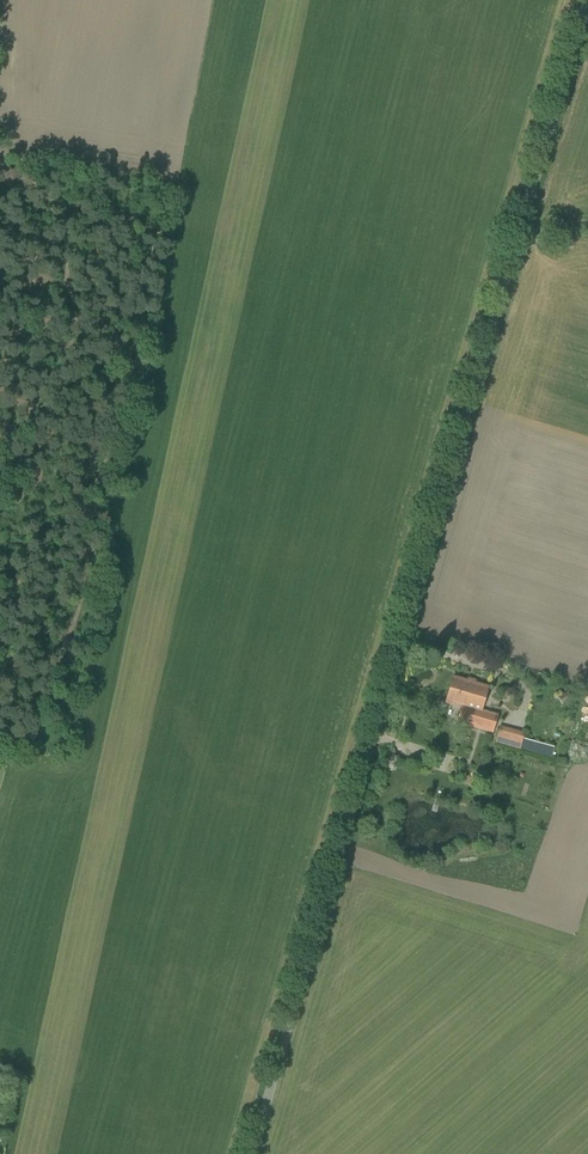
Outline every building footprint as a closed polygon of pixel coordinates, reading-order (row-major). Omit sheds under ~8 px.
[(445,703),(462,707),(457,723),(492,734),(498,715),(482,710),(489,686),(453,676),(445,703)] [(563,705),(573,698),(568,690),(558,697),(563,705)] [(552,758),(554,747),(523,738),(525,732),(500,725),(495,742),(552,758)]
